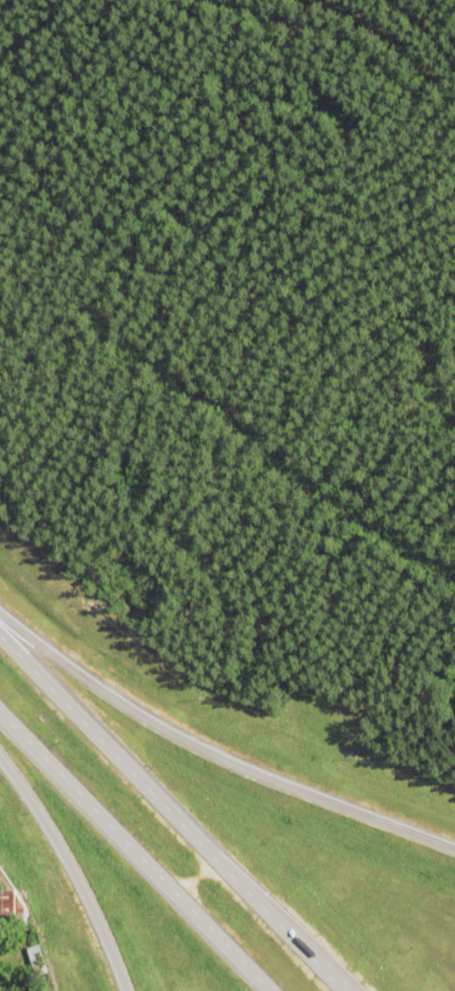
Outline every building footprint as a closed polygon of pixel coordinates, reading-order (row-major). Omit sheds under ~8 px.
[(28,932),(0,932),(0,891),(16,891),(16,895),(28,912),(28,932)] [(28,950),(40,946),(49,974),(37,978),(28,950)]
